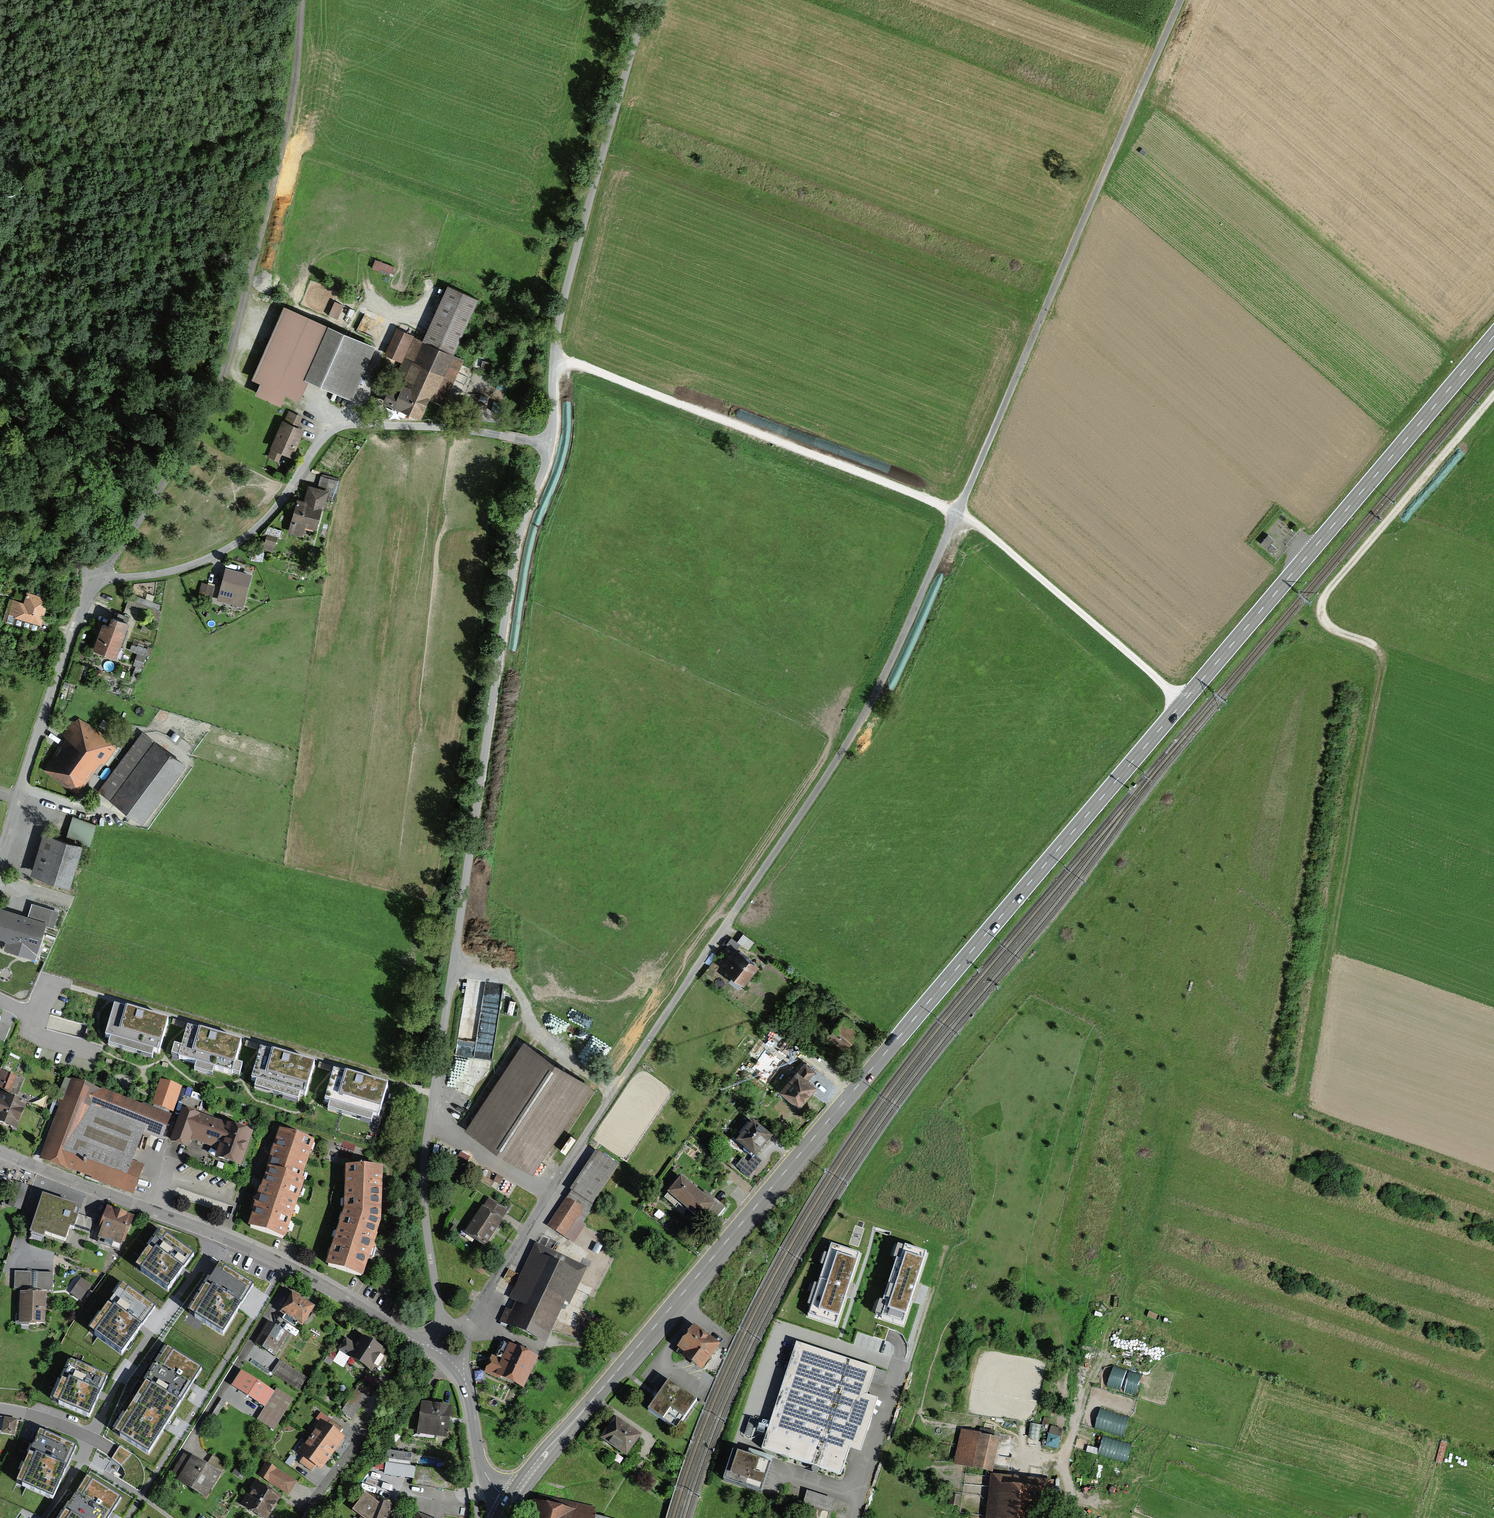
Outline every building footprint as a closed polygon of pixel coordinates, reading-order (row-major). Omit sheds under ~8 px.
[(395,274),(398,266),(378,258),(375,266),(395,274)] [(389,403),(418,416),(428,393),(443,400),(461,361),(450,356),(477,299),(450,287),(424,342),(400,330),(391,349),(410,358),(389,403)] [(331,315),(341,318),(346,303),(336,299),(331,315)] [(373,345),(286,306),(254,377),(262,380),(257,392),(279,401),(285,389),(298,395),(307,375),(351,394),(373,345)] [(289,454),(302,429),(295,425),(300,417),(289,412),(268,454),(277,459),(282,450),(289,454)] [(323,475),(320,484),(339,489),(342,480),(323,475)] [(315,527),(327,491),(310,486),(305,502),(300,501),(290,533),(301,536),(305,524),(315,527)] [(271,526),(269,536),(282,539),(285,530),(271,526)] [(271,551),(274,541),(265,539),(263,549),(271,551)] [(240,605),(249,575),(229,569),(219,599),(240,605)] [(200,593),(208,595),(211,586),(203,584),(200,593)] [(37,630),(46,598),(28,593),(25,604),(14,601),(8,622),(37,630)] [(156,619),(158,611),(128,601),(125,608),(156,619)] [(115,656),(127,621),(114,617),(111,625),(104,623),(95,650),(115,656)] [(145,657),(148,649),(132,644),(130,652),(145,657)] [(82,665),(72,662),(68,677),(77,680),(82,665)] [(78,723),(45,770),(75,791),(108,744),(78,723)] [(142,735),(102,790),(142,819),(182,764),(142,735)] [(67,841),(44,834),(32,873),(68,884),(80,844),(87,846),(93,826),(73,819),(67,841)] [(7,942),(4,951),(35,961),(46,926),(53,929),(59,912),(32,904),(27,919),(0,910),(0,940),(7,942)] [(754,966),(737,953),(726,968),(743,981),(754,966)] [(468,980),(458,1056),(495,1061),(505,985),(468,980)] [(168,1022),(115,1006),(106,1037),(111,1038),(109,1046),(152,1058),(155,1050),(160,1052),(168,1022)] [(826,1024),(817,1016),(809,1026),(818,1034),(826,1024)] [(831,1036),(844,1047),(858,1031),(846,1020),(831,1036)] [(241,1043),(188,1028),(182,1048),(176,1046),(172,1058),(197,1065),(195,1073),(212,1078),(214,1068),(238,1075),(241,1067),(234,1065),(241,1043)] [(586,1085),(523,1045),(470,1128),(533,1168),(586,1085)] [(315,1066),(262,1050),(252,1081),(259,1083),(257,1090),(299,1103),(302,1095),(306,1096),(315,1066)] [(783,1088),(800,1102),(815,1085),(809,1080),(816,1073),(805,1063),(783,1088)] [(387,1086),(334,1072),(326,1102),(331,1103),(329,1111),(370,1122),(372,1115),(379,1117),(387,1086)] [(0,1074),(0,1088),(15,1094),(20,1081),(1,1073),(0,1074)] [(142,1104),(72,1077),(40,1159),(134,1195),(146,1163),(134,1158),(143,1135),(160,1141),(172,1113),(143,1102),(142,1104)] [(161,1078),(152,1103),(174,1110),(182,1085),(161,1078)] [(16,1127),(25,1104),(0,1094),(0,1121),(16,1127)] [(252,1131),(183,1106),(171,1138),(188,1144),(190,1138),(218,1148),(216,1154),(240,1163),(252,1131)] [(737,1146),(753,1158),(767,1138),(751,1126),(737,1146)] [(268,1167),(298,1178),(311,1142),(281,1131),(268,1167)] [(596,1154),(547,1227),(562,1236),(611,1164),(596,1154)] [(751,1162),(745,1158),(737,1166),(749,1177),(761,1164),(755,1158),(751,1162)] [(268,1167),(247,1226),(283,1239),(304,1180),(298,1178),(268,1167)] [(383,1168),(345,1168),(343,1209),(379,1223),(383,1168)] [(701,1221),(714,1205),(682,1180),(666,1200),(677,1208),(680,1205),(701,1221)] [(29,1186),(16,1182),(9,1204),(22,1209),(29,1186)] [(77,1208),(44,1197),(31,1236),(44,1240),(45,1235),(83,1247),(91,1220),(74,1215),(77,1208)] [(505,1211),(488,1201),(468,1234),(485,1244),(505,1211)] [(108,1205),(101,1225),(103,1226),(98,1241),(118,1248),(121,1239),(124,1240),(134,1215),(108,1205)] [(343,1209),(327,1265),(362,1276),(379,1223),(343,1209)] [(196,1254),(161,1228),(134,1266),(169,1291),(196,1254)] [(898,1245),(893,1259),(896,1260),(883,1302),(881,1301),(876,1315),(882,1317),(882,1318),(903,1325),(927,1253),(905,1245),(904,1248),(898,1245)] [(859,1256),(832,1247),(808,1317),(835,1326),(859,1256)] [(503,1320),(543,1340),(578,1268),(537,1249),(503,1320)] [(223,1334),(253,1285),(219,1265),(191,1311),(195,1313),(193,1316),(223,1334)] [(21,1291),(20,1324),(44,1324),(44,1291),(50,1291),(51,1273),(15,1273),(14,1291),(21,1291)] [(80,1282),(71,1295),(79,1300),(88,1287),(80,1282)] [(156,1306),(123,1283),(88,1332),(121,1355),(156,1306)] [(292,1296),(282,1313),(285,1315),(282,1320),(295,1327),(298,1322),(301,1324),(311,1306),(292,1296)] [(256,1345),(273,1355),(284,1336),(267,1326),(256,1345)] [(718,1347),(694,1330),(680,1350),(687,1355),(685,1358),(702,1370),(718,1347)] [(382,1355),(386,1348),(365,1335),(359,1345),(347,1337),(339,1350),(373,1371),(375,1367),(377,1368),(385,1356),(382,1355)] [(877,1366),(797,1340),(761,1448),(841,1474),(850,1447),(862,1451),(880,1396),(869,1393),(877,1366)] [(521,1388),(534,1359),(502,1344),(489,1374),(521,1388)] [(200,1369),(166,1348),(115,1431),(148,1452),(200,1369)] [(108,1376),(70,1360),(52,1402),(90,1418),(108,1376)] [(273,1373),(295,1389),(303,1380),(281,1363),(273,1373)] [(1139,1396),(1144,1375),(1112,1368),(1108,1388),(1139,1396)] [(272,1393),(240,1373),(231,1387),(263,1407),(272,1393)] [(358,1383),(341,1413),(353,1420),(370,1390),(358,1383)] [(668,1383),(647,1412),(673,1431),(694,1402),(668,1383)] [(257,1419),(272,1429),(290,1401),(275,1391),(257,1419)] [(452,1404),(421,1401),(417,1434),(448,1438),(452,1404)] [(1097,1427),(1125,1436),(1132,1418),(1103,1409),(1097,1427)] [(317,1418),(321,1422),(298,1452),(304,1456),(300,1461),(311,1470),(316,1463),(321,1467),(344,1436),(340,1432),(343,1428),(322,1412),(317,1418)] [(5,1418),(5,1434),(17,1435),(17,1418),(5,1418)] [(604,1438),(626,1454),(638,1437),(616,1421),(604,1438)] [(1031,1438),(1042,1439),(1043,1424),(1032,1424),(1031,1438)] [(954,1462),(993,1470),(1002,1434),(962,1425),(954,1462)] [(1058,1450),(1066,1430),(1054,1425),(1046,1445),(1058,1450)] [(75,1448),(40,1431),(16,1481),(52,1498),(75,1448)] [(80,1439),(71,1433),(65,1442),(75,1448),(80,1439)] [(1128,1464),(1134,1446),(1106,1437),(1100,1456),(1128,1464)] [(772,1461),(733,1449),(723,1480),(763,1492),(772,1461)] [(388,1450),(384,1475),(415,1478),(417,1465),(412,1465),(413,1453),(388,1450)] [(221,1474),(191,1456),(176,1480),(206,1498),(221,1474)] [(258,1476),(288,1495),(297,1481),(267,1461),(258,1476)] [(1055,1479),(993,1474),(990,1517),(1052,1517),(1055,1479)] [(86,1479),(62,1517),(107,1517),(119,1499),(86,1479)] [(242,1506),(264,1517),(267,1517),(280,1494),(256,1481),(242,1506)] [(807,1491),(803,1504),(816,1508),(813,1517),(826,1517),(832,1499),(807,1491)] [(359,1517),(387,1517),(392,1500),(366,1492),(353,1508),(361,1515),(359,1517)] [(529,1517),(593,1517),(595,1508),(534,1496),(529,1517)]
